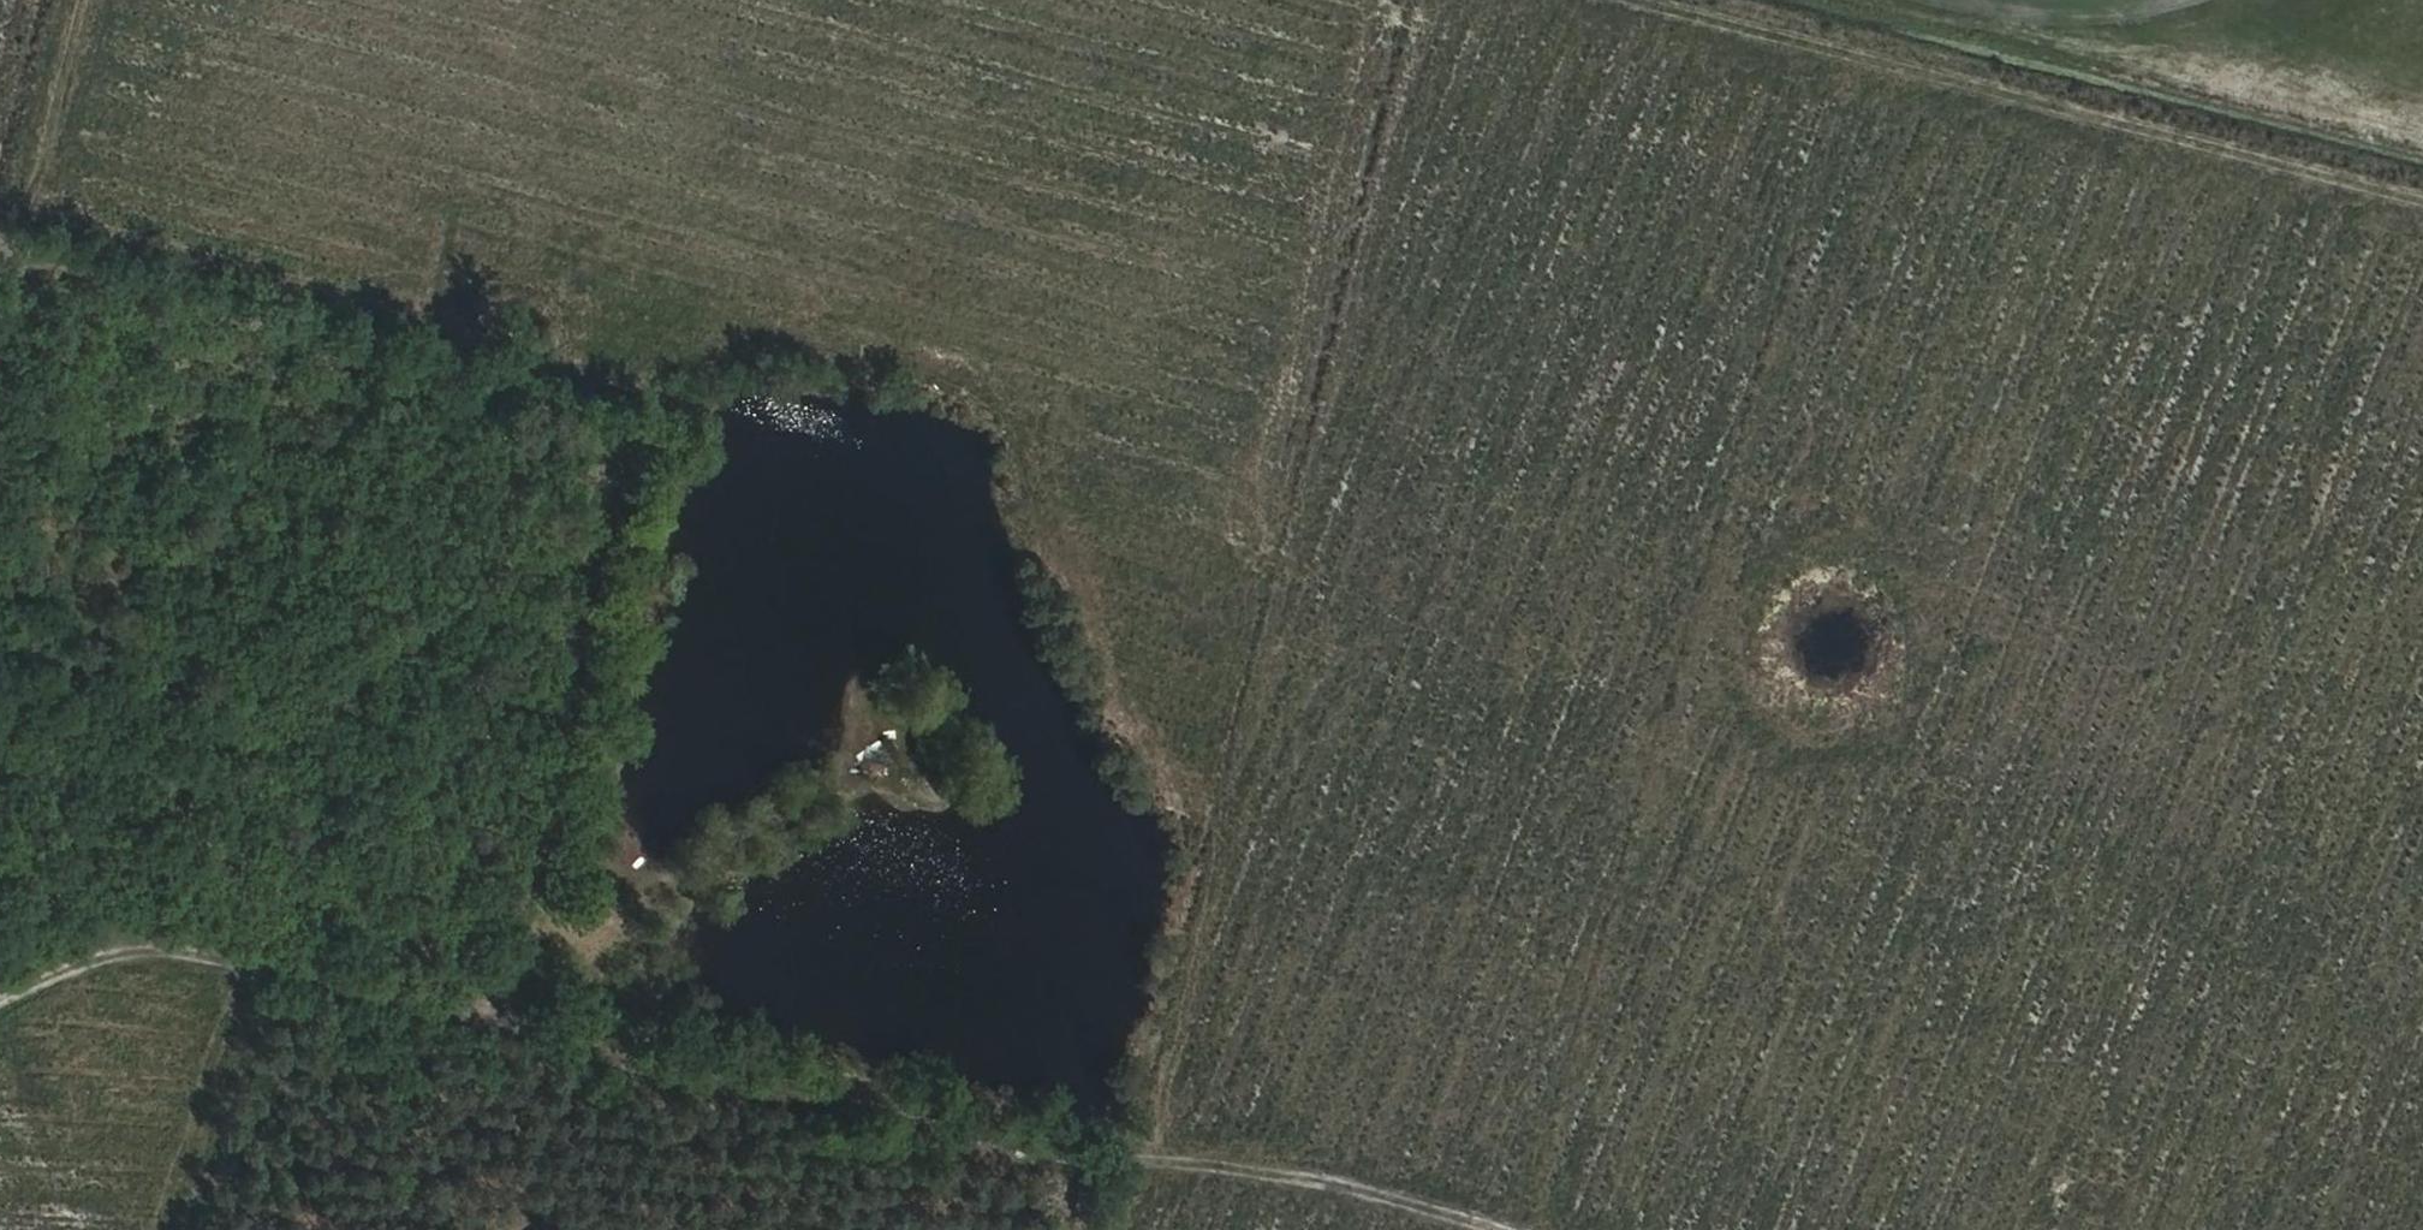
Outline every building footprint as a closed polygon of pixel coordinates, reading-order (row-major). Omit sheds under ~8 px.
[(880,744),(853,759),(865,781),(893,765),(880,744)]
